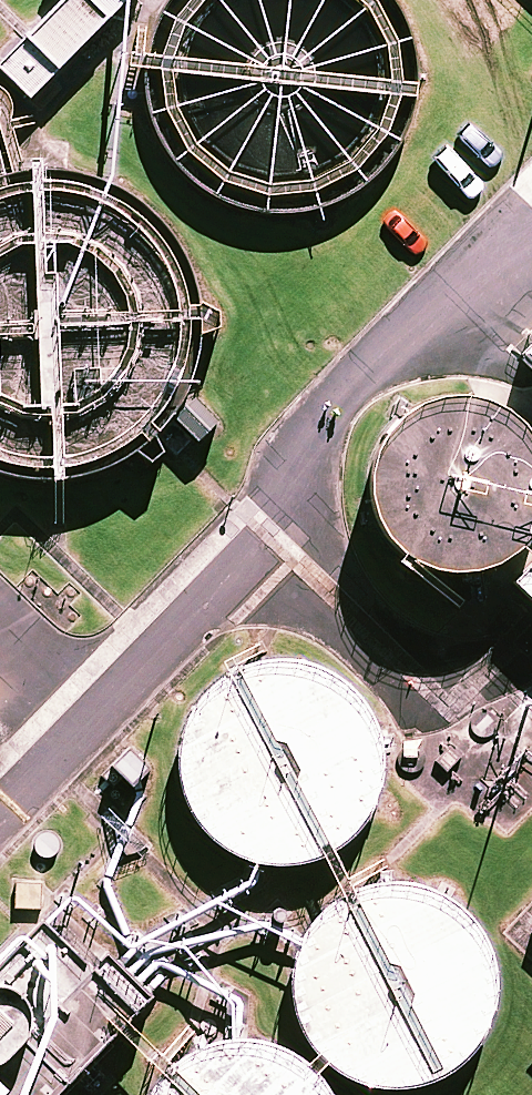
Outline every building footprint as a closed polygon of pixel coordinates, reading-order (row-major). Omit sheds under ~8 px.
[(1,70),(33,102),(137,0),(73,0),(1,70)] [(244,201),(289,209),(333,202),(370,182),(399,152),(417,114),(422,73),(414,32),(396,0),(185,0),(174,13),(159,56),(160,101),(176,144),(205,178),(244,201)] [(29,470),(80,472),(126,457),(164,430),(193,392),(207,346),(207,299),(191,254),(163,216),(123,189),(77,175),(30,177),(0,189),(0,459),(29,470)] [(394,505),(407,530),(428,550),(454,562),(483,566),(513,559),(531,547),(531,405),(513,393),(483,387),(454,390),(428,402),(407,422),(394,448),(389,476),(394,505)] [(519,586),(531,599),(531,572),(519,586)] [(228,840),(260,855),(296,859),(330,851),(359,833),(380,807),(392,776),(393,743),(384,710),(365,683),(338,663),(307,652),(273,651),(242,661),(213,683),(193,712),(184,747),(188,782),(203,815),(228,840)] [(0,693),(0,724),(16,708),(0,693)] [(342,1066),(373,1082),(407,1088),(441,1082),(471,1065),(494,1040),(508,1009),(511,974),(502,940),(483,911),(455,890),(422,879),(387,879),(354,891),(327,913),(309,942),(301,976),(304,1010),(319,1041),(342,1066)] [(0,966),(0,986),(3,983),(14,976),(24,977),(35,981),(42,989),(49,995),(49,1006),(50,1014),(47,1024),(37,1038),(22,1050),(11,1053),(0,1056),(0,1058),(24,1081),(11,1094),(68,1094),(165,994),(119,949),(106,963),(52,911),(0,966)] [(0,986),(0,1056),(11,1053),(22,1050),(37,1038),(47,1024),(50,1014),(49,1006),(49,995),(42,989),(35,981),(24,977),(14,976),(3,983),(0,986)] [(164,1085),(160,1094),(347,1094),(337,1075),(313,1051),(282,1037),(248,1033),(215,1040),(186,1058),(164,1085)] [(0,1058),(0,1094),(11,1094),(24,1081),(0,1058)]
